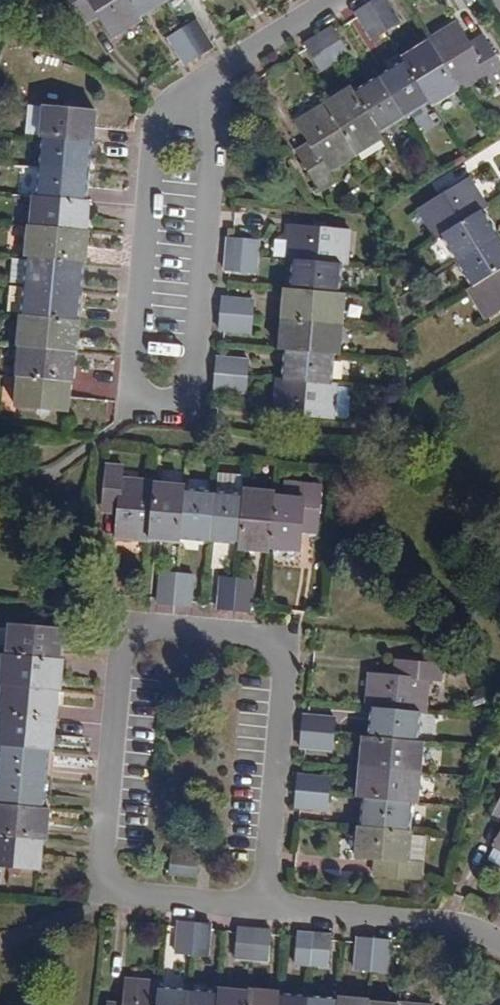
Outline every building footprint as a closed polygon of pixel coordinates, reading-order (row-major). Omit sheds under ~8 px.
[(132,0),(71,0),(78,11),(92,4),(108,31),(139,13),(138,9),(132,0)] [(138,9),(154,0),(132,0),(138,9)] [(387,25),(371,0),(365,0),(357,5),(373,33),(387,25)] [(387,25),(402,16),(392,0),(371,0),(387,25)] [(195,14),(180,22),(196,50),(211,41),(195,14)] [(458,84),(459,86),(487,70),(493,81),(499,77),(499,58),(487,37),(474,45),(457,17),(428,35),(429,37),(458,84)] [(334,19),(318,28),(335,56),(351,47),(334,19)] [(196,50),(180,22),(166,31),(182,58),(196,50)] [(335,56),(318,28),(305,37),(321,65),(335,56)] [(405,57),(429,97),(431,100),(458,84),(429,37),(403,53),(405,57)] [(379,73),(403,112),(429,97),(405,57),(379,73)] [(354,87),(378,127),(403,112),(379,73),(354,87)] [(350,81),(325,96),(357,149),(382,134),(378,127),(354,87),(350,81)] [(41,127),(90,132),(92,132),(95,100),(43,95),(39,126),(41,127)] [(330,165),(357,149),(325,96),(297,114),(313,142),(302,149),(322,185),(337,176),(330,165)] [(90,132),(41,127),(38,155),(88,160),(90,132)] [(38,155),(35,185),(85,191),(88,160),(38,155)] [(435,235),(440,232),(482,206),(488,203),(468,174),(418,205),(435,235)] [(28,215),(86,221),(89,191),(85,191),(35,185),(30,185),(28,215)] [(456,258),(498,232),(482,206),(440,232),(456,258)] [(86,221),(28,215),(26,215),(23,245),(26,245),(84,252),(86,252),(89,221),(86,221)] [(285,255),(292,256),(340,261),(347,261),(349,226),(288,220),(285,255)] [(227,231),(225,249),(256,252),(258,234),(227,231)] [(471,283),(499,266),(499,236),(498,232),(456,258),(471,283)] [(82,281),(84,252),(26,245),(23,275),(82,281)] [(256,252),(225,249),(223,266),(254,268),(256,252)] [(288,286),(336,291),(340,261),(292,256),(288,286)] [(471,283),(467,286),(485,316),(499,307),(499,266),(471,283)] [(82,281),(23,275),(20,304),(79,311),(82,281)] [(280,316),(341,322),(344,291),(336,291),(288,286),(283,285),(280,316)] [(222,292),(220,310),(251,313),(252,295),(222,292)] [(79,311),(20,304),(19,304),(15,334),(18,335),(77,341),(79,341),(82,311),(79,311)] [(251,313),(220,310),(218,326),(249,329),(251,313)] [(284,345),(332,350),(338,351),(341,322),(280,316),(277,344),(284,345)] [(74,371),(77,341),(18,335),(15,365),(18,365),(71,371),(74,371)] [(332,350),(284,345),(281,374),(329,379),(332,350)] [(216,351),(214,368),(245,371),(247,354),(216,351)] [(68,400),(71,371),(18,365),(15,395),(68,400)] [(245,371),(214,368),(212,385),(244,388),(245,371)] [(335,380),(329,379),(281,374),(276,374),(272,409),(332,414),(335,380)] [(154,536),(159,481),(159,479),(127,476),(128,464),(111,462),(107,502),(122,504),(120,536),(154,538),(154,536)] [(159,481),(154,536),(184,539),(184,535),(188,489),(188,484),(159,481)] [(306,496),(278,494),(273,545),(303,548),(306,520),(321,522),(326,483),(307,481),(306,496)] [(273,549),(273,545),(278,494),(278,491),(249,487),(248,495),(244,541),(244,546),(273,549)] [(184,535),(214,538),(218,492),(188,489),(184,535)] [(218,492),(214,538),(244,541),(248,495),(218,492)] [(178,603),(181,572),(161,569),(158,601),(178,603)] [(198,573),(181,572),(178,603),(196,605),(198,573)] [(238,608),(241,577),(227,575),(223,607),(238,608)] [(259,579),(241,577),(238,608),(256,610),(259,579)] [(9,652),(61,656),(64,626),(12,622),(9,652)] [(4,682),(60,687),(62,687),(65,657),(61,656),(9,652),(4,651),(2,682),(4,682)] [(373,705),(422,709),(428,710),(431,675),(443,677),(445,660),(404,656),(402,671),(371,667),(366,705),(373,705)] [(1,711),(58,716),(60,687),(4,682),(1,711)] [(373,705),(370,735),(419,739),(422,709),(373,705)] [(1,711),(0,721),(0,741),(3,741),(52,746),(55,746),(58,716),(1,711)] [(304,712),(303,729),(335,731),(336,714),(304,712)] [(335,731),(303,729),(301,746),(333,750),(335,731)] [(419,739),(370,735),(363,734),(360,765),(422,771),(425,740),(419,739)] [(0,771),(49,776),(52,746),(3,741),(0,771)] [(358,794),(363,795),(414,799),(420,800),(422,771),(360,765),(358,794)] [(49,776),(0,771),(0,773),(0,801),(46,805),(49,776)] [(297,789),(329,791),(331,776),(299,773),(297,789)] [(327,810),(329,791),(297,789),(296,807),(327,810)] [(363,795),(361,826),(411,830),(414,799),(363,795)] [(46,805),(0,801),(0,831),(45,835),(49,836),(52,806),(46,805)] [(413,830),(411,830),(361,826),(360,826),(357,855),(384,858),(383,872),(423,876),(424,859),(411,858),(413,830)] [(0,831),(0,862),(42,866),(45,835),(0,831)] [(200,854),(175,852),(173,870),(198,872),(200,854)] [(187,954),(189,922),(175,921),(172,952),(187,954)] [(209,924),(189,922),(187,954),(206,955),(209,924)] [(232,957),(247,959),(250,927),(235,926),(232,957)] [(250,927),(247,959),(265,960),(268,929),(250,927)] [(291,963),(307,964),(310,932),(294,931),(291,963)] [(310,932),(307,964),(326,966),(328,934),(310,932)] [(367,970),(370,938),(354,936),(351,968),(367,970)] [(370,938),(367,970),(385,972),(388,940),(370,938)] [(154,987),(155,980),(121,977),(118,1004),(153,1004),(154,987)] [(153,1004),(183,1004),(184,989),(154,987),(153,1004)] [(213,1004),(243,1004),(244,990),(215,987),(214,992),(213,1004)] [(275,992),(275,990),(244,987),(244,990),(243,1004),(274,1004),(275,992)] [(183,1004),(213,1004),(214,992),(184,989),(183,1004)] [(304,995),(275,992),(274,1004),(303,1004),(304,995)] [(333,998),(304,995),(303,1004),(333,1004),(333,998)] [(364,1000),(364,998),(334,996),(333,998),(333,1004),(363,1004),(364,1000)]
